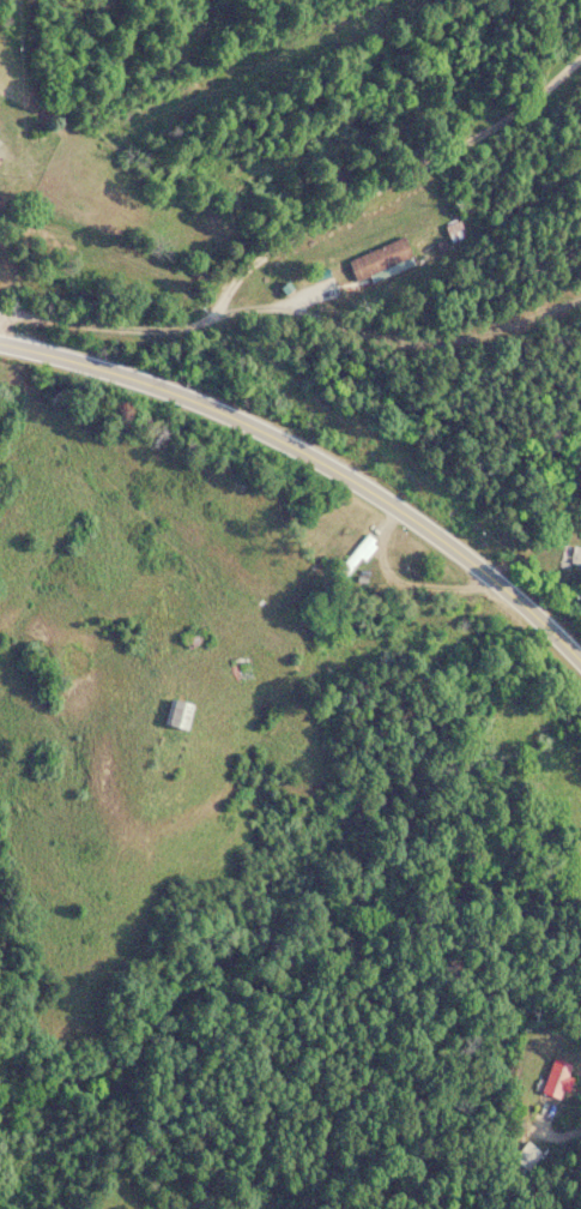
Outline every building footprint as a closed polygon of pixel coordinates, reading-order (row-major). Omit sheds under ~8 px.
[(359,281),(416,260),(408,239),(351,260),(359,281)] [(562,547),(562,568),(580,568),(580,547),(562,547)] [(574,1095),(571,1062),(547,1065),(550,1097),(574,1095)]
